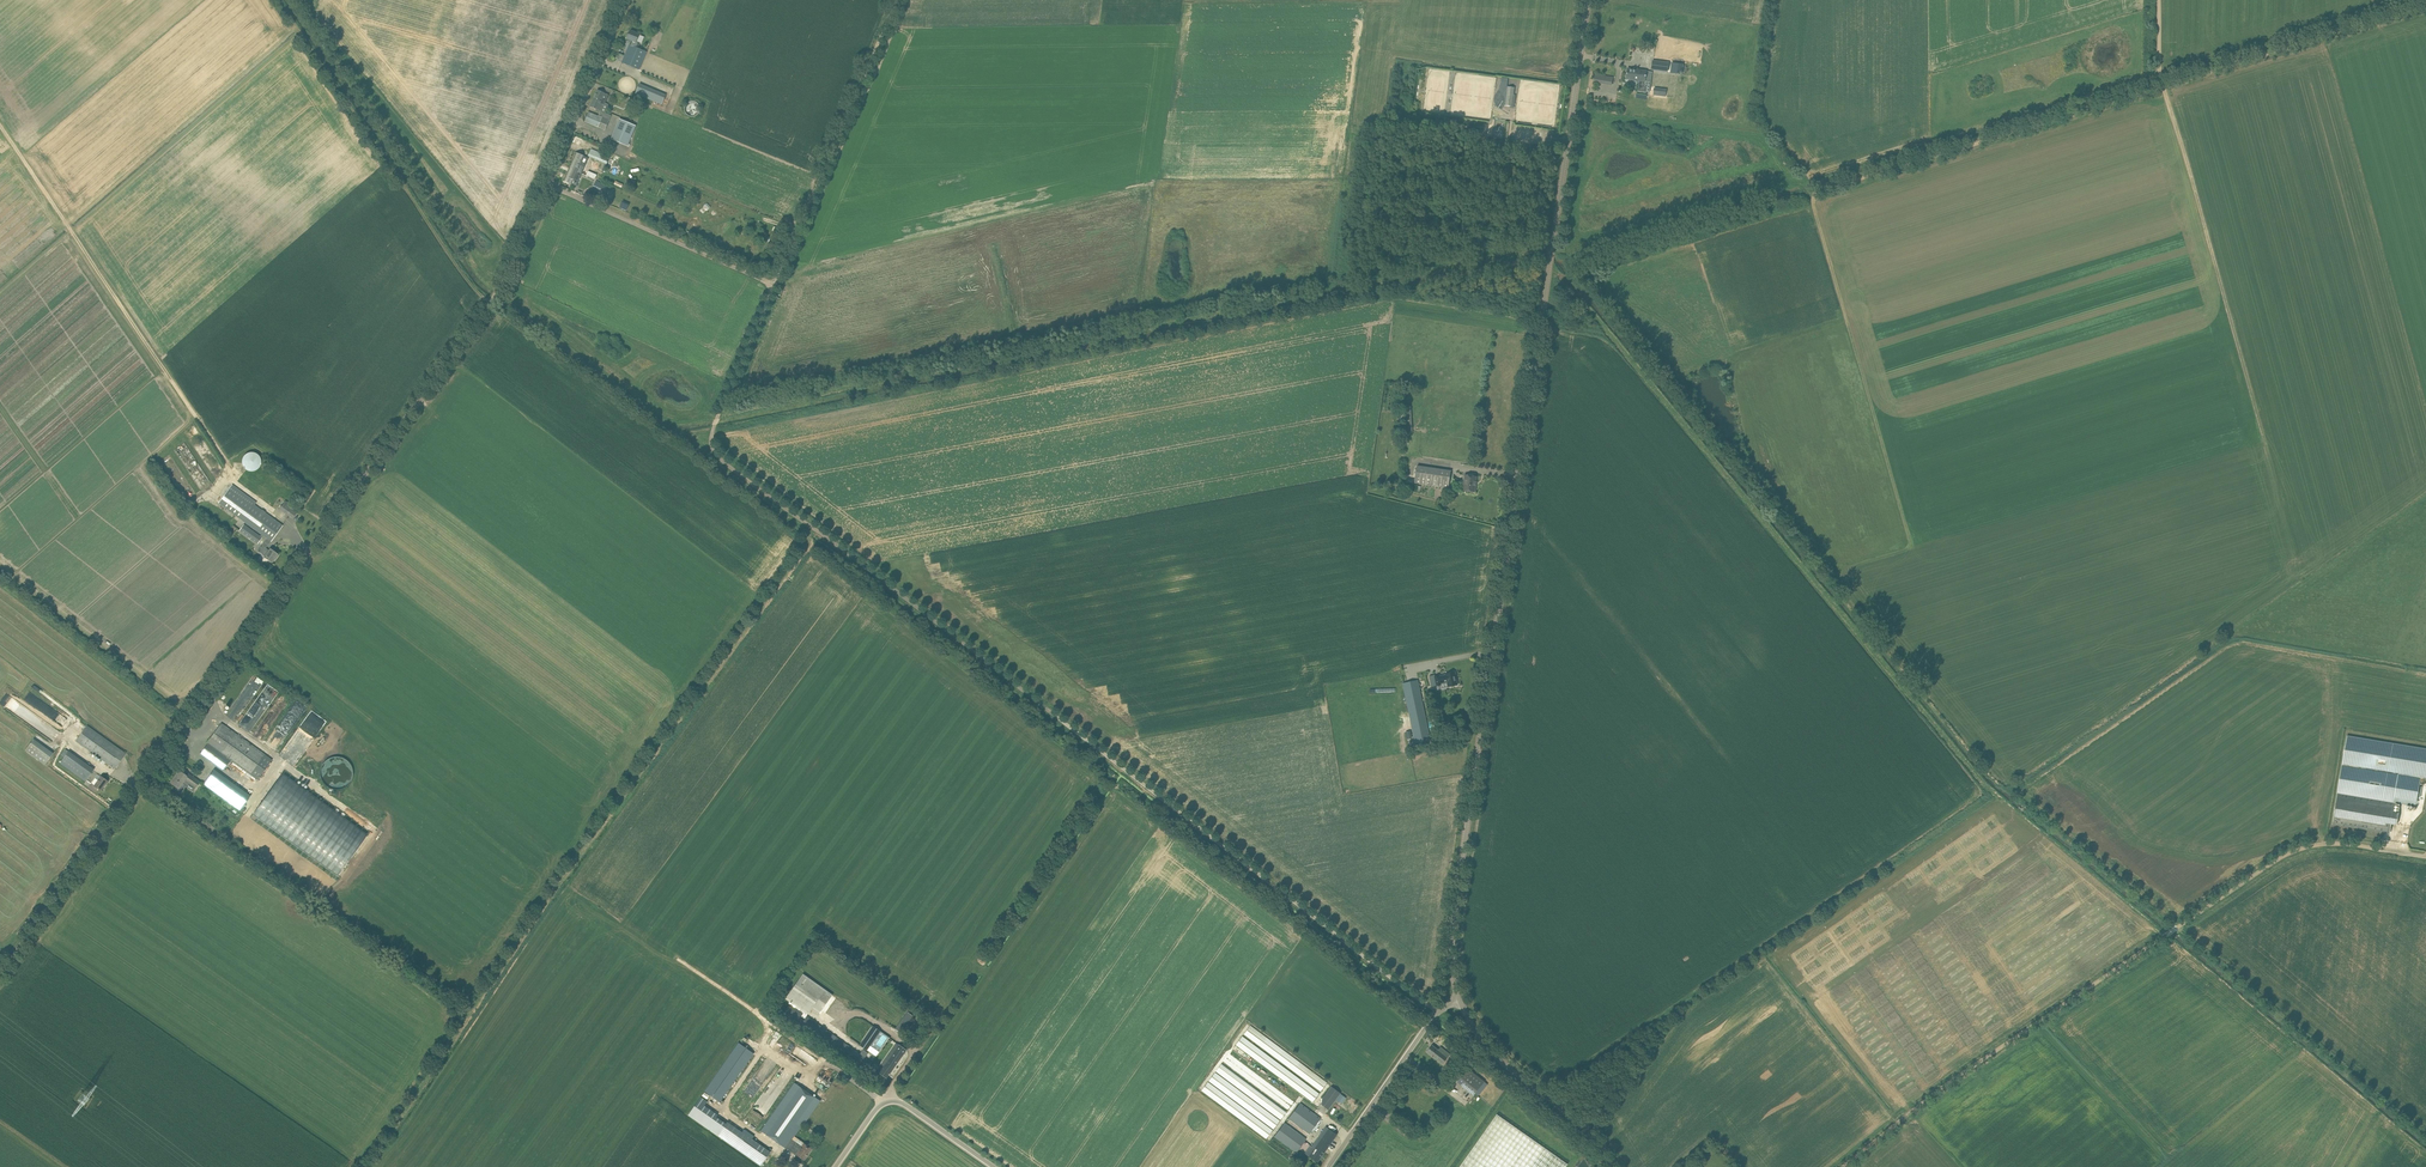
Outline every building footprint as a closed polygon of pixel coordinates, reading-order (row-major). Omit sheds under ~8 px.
[(639,34),(630,30),(627,38),(633,41),(631,45),(629,44),(622,62),(639,69),(646,52),(637,48),(639,43),(636,42),(639,34)] [(1681,74),(1683,60),(1671,59),(1669,73),(1681,74)] [(1653,61),(1652,70),(1667,71),(1669,63),(1653,61)] [(1647,71),(1628,68),(1626,79),(1633,80),(1639,81),(1638,92),(1646,93),(1647,87),(1645,86),(1647,71)] [(1613,78),(1594,75),(1593,82),(1612,85),(1613,78)] [(1515,87),(1507,86),(1508,78),(1501,78),(1500,85),(1499,91),(1498,92),(1497,93),(1496,94),(1495,95),(1495,97),(1494,98),(1494,100),(1494,102),(1495,103),(1496,105),(1498,107),(1502,110),(1505,105),(1513,106),(1515,87)] [(662,104),(666,95),(639,84),(636,93),(662,104)] [(1520,115),(1532,117),(1534,99),(1532,99),(1533,94),(1526,93),(1527,88),(1524,88),(1523,97),(1531,98),(1531,101),(1522,99),(1520,115)] [(1666,90),(1654,88),(1653,94),(1666,96),(1666,90)] [(609,95),(603,92),(598,90),(590,106),(601,111),(604,105),(609,95)] [(1547,112),(1546,118),(1551,119),(1554,97),(1552,96),(1552,100),(1546,99),(1546,100),(1542,100),(1541,111),(1547,112)] [(630,97),(627,105),(634,108),(638,100),(630,97)] [(700,111),(701,109),(700,107),(700,105),(698,103),(697,102),(694,101),(692,101),(690,101),(689,102),(687,103),(686,105),(685,107),(685,109),(685,111),(686,113),(687,115),(689,116),(690,117),(692,117),(694,117),(697,116),(698,114),(700,113),(700,111)] [(599,116),(589,111),(584,121),(604,130),(598,127),(602,118),(608,120),(610,116),(600,112),(599,116)] [(627,145),(635,125),(620,119),(612,138),(627,145)] [(610,157),(591,149),(588,155),(603,162),(600,169),(602,170),(605,163),(607,164),(610,157)] [(584,156),(582,155),(576,153),(570,167),(577,171),(577,170),(579,170),(578,172),(582,173),(585,166),(580,164),(584,156)] [(576,186),(582,173),(578,172),(579,170),(577,170),(577,171),(570,167),(564,181),(570,183),(576,186)] [(592,190),(609,198),(613,189),(596,181),(592,190)] [(1410,407),(1402,407),(1404,433),(1411,432),(1410,407)] [(258,455),(257,454),(256,453),(254,452),(252,452),(250,452),(246,454),(244,455),(244,456),(243,457),(243,458),(242,460),(242,461),(242,462),(242,464),(243,466),(244,468),(245,469),(247,470),(248,471),(249,471),(252,471),(254,471),(255,471),(257,470),(258,469),(259,468),(260,467),(260,465),(261,463),(261,462),(261,459),(260,457),(259,456),(258,455)] [(1449,488),(1451,473),(1417,468),(1414,483),(1449,488)] [(1475,476),(1469,476),(1465,475),(1464,480),(1466,480),(1465,490),(1475,492),(1476,481),(1474,481),(1475,476)] [(232,484),(219,503),(246,523),(240,531),(257,544),(263,536),(267,539),(261,547),(263,548),(265,549),(283,526),(255,505),(256,503),(232,484)] [(279,508),(293,518),(298,510),(285,501),(279,508)] [(274,558),(275,559),(278,556),(277,555),(277,554),(270,549),(268,552),(265,549),(263,548),(263,549),(259,553),(265,557),(264,557),(271,562),(274,558)] [(1440,675),(1435,676),(1437,686),(1439,685),(1439,686),(1440,686),(1440,685),(1442,685),(1442,684),(1445,683),(1447,682),(1448,687),(1458,685),(1455,672),(1446,674),(1444,675),(1444,674),(1440,675)] [(254,675),(249,683),(258,688),(263,680),(254,675)] [(1416,743),(1425,742),(1431,740),(1418,680),(1403,683),(1416,743)] [(269,706),(279,692),(269,684),(260,697),(267,703),(266,704),(269,706)] [(67,717),(30,692),(23,703),(7,692),(0,702),(0,704),(52,739),(58,730),(55,727),(58,723),(62,725),(67,717)] [(272,760),(226,726),(221,723),(207,743),(208,744),(201,753),(224,770),(231,760),(258,780),(272,760)] [(126,754),(121,750),(87,725),(76,741),(115,769),(126,754)] [(2347,735),(2339,793),(2334,824),(2389,833),(2391,823),(2397,824),(2399,813),(2393,812),(2395,803),(2395,802),(2416,805),(2420,784),(2425,785),(2425,748),(2347,735)] [(26,750),(45,764),(53,753),(34,739),(26,750)] [(60,763),(85,781),(94,770),(69,751),(60,763)] [(321,764),(320,775),(321,779),(323,784),(331,789),(342,788),(348,784),(352,776),(352,768),(347,760),(338,757),(329,758),(321,764)] [(250,796),(234,784),(214,769),(203,783),(240,810),(250,796)] [(189,782),(193,777),(188,773),(186,776),(179,770),(170,783),(178,789),(185,780),(189,782)] [(282,775),(254,814),(338,874),(366,835),(282,775)] [(108,781),(103,777),(101,776),(94,785),(91,784),(89,788),(95,792),(98,789),(101,791),(108,781)] [(376,810),(371,815),(379,822),(384,817),(376,810)] [(784,1013),(864,1071),(871,1061),(865,1057),(807,1016),(812,1008),(820,1013),(833,995),(803,973),(785,999),(790,1002),(789,1003),(790,1004),(784,1013)] [(895,1029),(901,1032),(903,1030),(904,1030),(906,1028),(905,1028),(913,1015),(907,1011),(895,1029)] [(867,1050),(881,1031),(873,1026),(860,1045),(867,1050)] [(1327,1083),(1250,1026),(1244,1034),(1321,1091),(1327,1083)] [(879,1052),(890,1037),(883,1032),(873,1047),(879,1052)] [(1319,1094),(1242,1036),(1236,1044),(1313,1101),(1319,1094)] [(753,1053),(739,1043),(705,1091),(719,1101),(753,1053)] [(885,1065),(880,1073),(887,1078),(907,1050),(897,1043),(882,1063),(885,1065)] [(1427,1052),(1443,1064),(1450,1054),(1441,1047),(1438,1050),(1432,1045),(1427,1052)] [(1294,1101),(1229,1053),(1223,1061),(1288,1110),(1294,1101)] [(1287,1111),(1222,1063),(1216,1071),(1281,1119),(1287,1111)] [(1484,1082),(1468,1069),(1458,1081),(1474,1095),(1484,1082)] [(1215,1072),(1209,1081),(1273,1129),(1280,1120),(1215,1072)] [(1273,1130),(1208,1082),(1201,1090),(1266,1139),(1273,1130)] [(762,1131),(786,1148),(787,1147),(793,1139),(820,1100),(795,1083),(762,1131)] [(1340,1093),(1331,1086),(1321,1099),(1321,1104),(1328,1109),(1340,1093)] [(1300,1103),(1289,1119),(1309,1134),(1321,1118),(1300,1103)] [(1460,1166),(1566,1166),(1568,1163),(1498,1113),(1460,1166)] [(1273,1135),(1297,1152),(1307,1139),(1283,1122),(1273,1135)] [(718,1135),(761,1165),(771,1152),(746,1135),(744,1138),(726,1124),(718,1135)] [(1337,1134),(1332,1131),(1326,1127),(1316,1141),(1317,1141),(1314,1146),(1316,1148),(1310,1156),(1317,1162),(1337,1134)] [(792,1148),(798,1152),(796,1154),(804,1160),(812,1149),(804,1143),(802,1146),(793,1139),(787,1147),(791,1149),(792,1148)]
